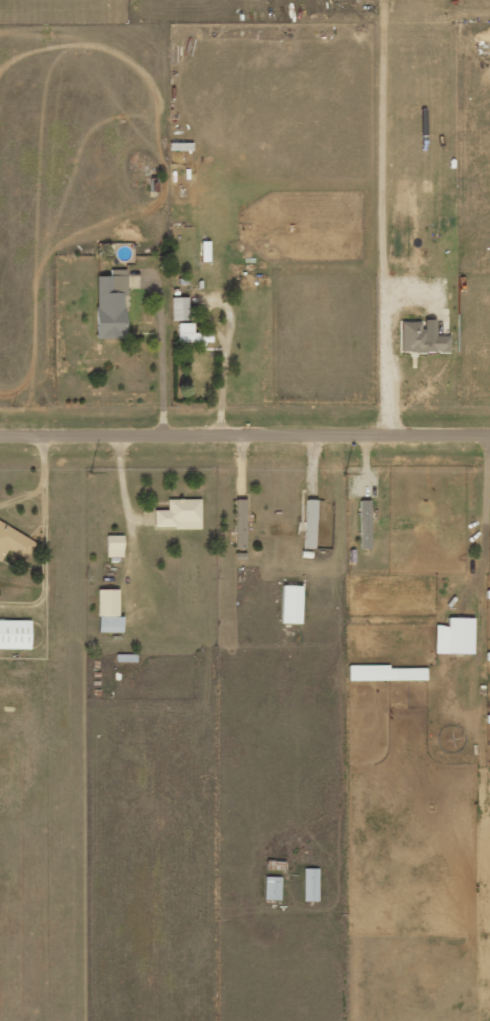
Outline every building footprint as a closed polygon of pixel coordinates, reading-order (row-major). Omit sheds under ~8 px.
[(126,269),(110,270),(110,276),(95,276),(95,338),(123,338),(123,295),(126,295),(126,269)] [(187,320),(187,297),(170,298),(171,320),(187,320)] [(425,336),(425,329),(420,329),(419,321),(399,322),(399,353),(449,352),(449,336),(425,336)] [(210,342),(211,333),(193,332),(193,323),(177,323),(177,342),(210,342)] [(154,510),(154,528),(199,529),(200,499),(167,499),(166,510),(154,510)] [(235,549),(245,549),(244,499),(234,500),(235,549)] [(303,548),(314,548),(315,500),(305,499),(303,548)] [(368,500),(358,500),(360,549),(370,548),(368,500)] [(0,522),(0,561),(7,549),(25,559),(35,542),(0,522)] [(122,535),(105,536),(106,557),(122,557),(122,535)] [(300,586),(281,586),(280,624),(300,624),(300,586)] [(117,617),(118,589),(97,589),(97,632),(121,632),(122,617),(117,617)] [(434,653),(473,654),(473,618),(447,618),(447,626),(435,626),(434,653)] [(0,620),(0,649),(29,649),(30,621),(0,620)] [(348,680),(425,680),(425,666),(348,667),(348,680)] [(318,868),(303,868),(303,901),(318,901),(318,868)] [(279,900),(280,877),(264,877),(263,900),(279,900)]
